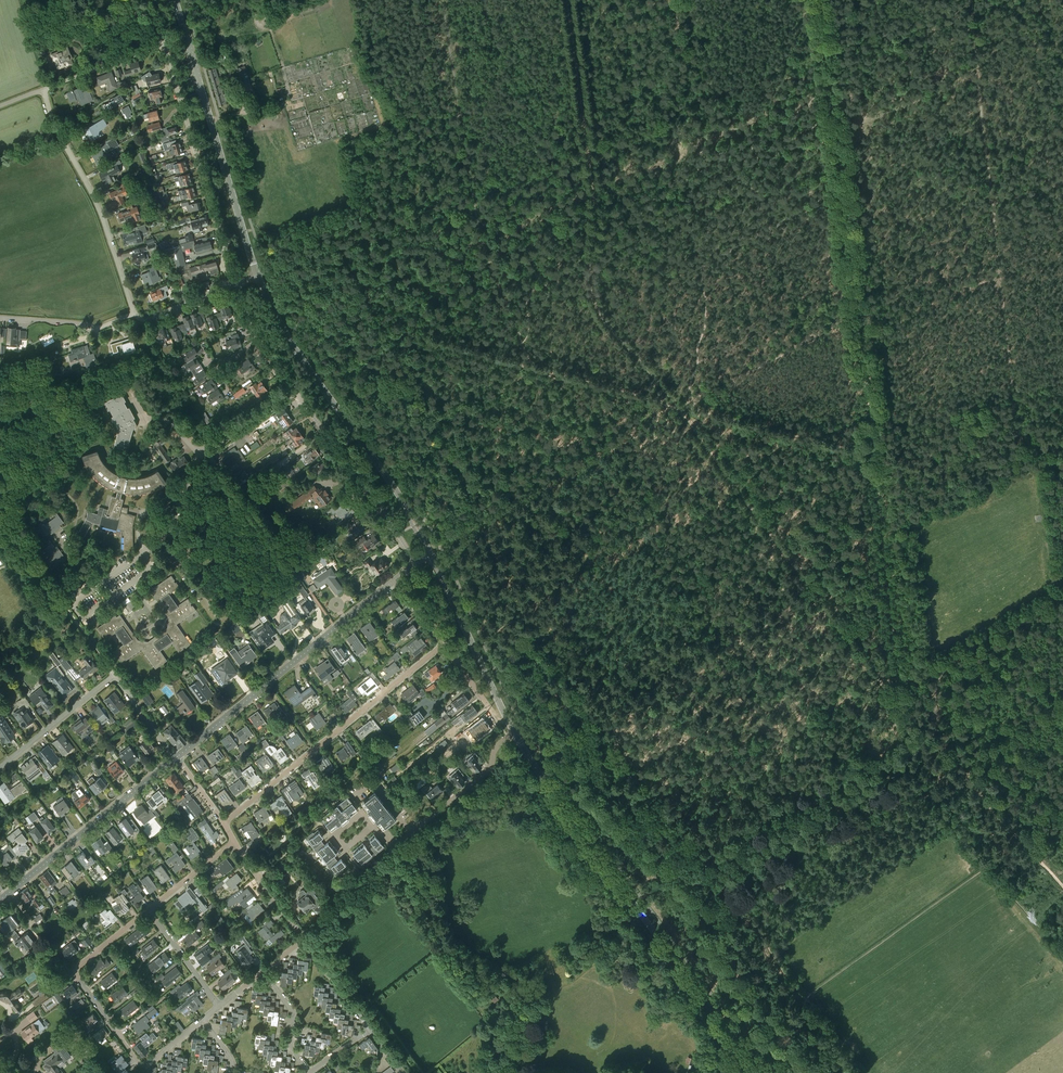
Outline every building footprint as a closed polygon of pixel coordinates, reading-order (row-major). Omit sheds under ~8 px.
[(65,25),(55,27),(57,34),(67,32),(65,25)] [(60,51),(52,55),(54,60),(57,59),(59,63),(56,64),(58,68),(66,65),(67,66),(72,64),(69,55),(71,55),(68,47),(59,50),(60,51)] [(132,69),(125,71),(126,76),(133,74),(133,72),(141,70),(138,62),(130,64),(132,69)] [(237,68),(239,74),(244,73),(246,72),(244,66),(237,68)] [(216,68),(209,70),(211,79),(218,77),(216,68)] [(152,76),(152,75),(149,71),(141,77),(144,82),(147,81),(148,85),(161,82),(159,73),(153,75),(153,76),(152,76)] [(122,89),(120,83),(119,82),(116,83),(111,72),(96,78),(99,85),(107,82),(110,90),(116,88),(118,92),(122,89)] [(218,77),(211,79),(214,88),(221,86),(218,77)] [(221,86),(214,88),(217,97),(224,95),(223,95),(221,86)] [(80,88),(67,93),(71,102),(79,98),(82,104),(93,100),(89,90),(82,92),(80,88)] [(160,89),(148,92),(150,99),(155,98),(156,103),(162,102),(160,97),(162,97),(160,89)] [(118,104),(119,106),(126,103),(124,100),(124,99),(122,95),(121,95),(119,92),(114,94),(116,98),(115,99),(114,97),(105,102),(106,103),(101,105),(106,113),(111,111),(110,108),(118,104)] [(130,98),(131,102),(142,96),(141,95),(140,93),(140,92),(130,98)] [(224,95),(217,97),(219,106),(226,104),(225,99),(228,98),(226,94),(227,94),(223,95),(224,95)] [(124,114),(127,119),(132,116),(130,113),(132,112),(128,105),(121,110),(123,114),(124,114)] [(157,110),(148,113),(143,114),(144,119),(149,118),(150,121),(159,118),(157,110)] [(303,122),(304,125),(308,124),(305,116),(297,118),(299,123),(303,122)] [(81,130),(83,134),(85,133),(87,137),(90,136),(92,140),(98,136),(96,132),(104,128),(103,127),(107,125),(104,119),(96,123),(95,122),(81,130)] [(147,127),(148,132),(161,128),(159,122),(151,124),(152,126),(147,127)] [(163,128),(164,131),(165,136),(160,137),(162,141),(169,139),(170,139),(169,135),(178,133),(175,126),(167,128),(167,127),(163,128)] [(98,164),(111,157),(108,150),(111,148),(111,149),(119,145),(114,137),(100,145),(101,148),(91,153),(98,164)] [(162,144),(164,150),(166,151),(182,146),(180,142),(176,143),(175,140),(164,144),(162,144)] [(140,141),(134,145),(136,149),(143,145),(140,141)] [(182,146),(166,151),(168,156),(183,151),(182,146)] [(108,169),(99,174),(103,181),(107,178),(109,183),(112,182),(116,180),(114,175),(121,171),(117,165),(121,163),(120,160),(107,166),(108,169)] [(173,169),(187,164),(186,160),(177,163),(177,161),(166,164),(168,170),(173,169)] [(188,169),(187,164),(173,169),(174,173),(176,172),(176,173),(188,169)] [(179,181),(191,178),(190,173),(177,177),(179,181)] [(191,178),(179,181),(180,186),(192,182),(191,178)] [(122,196),(127,194),(123,184),(118,186),(119,189),(110,193),(113,199),(116,198),(119,204),(125,202),(122,196)] [(180,195),(195,191),(193,186),(178,191),(180,195)] [(181,200),(186,198),(196,195),(195,191),(180,195),(181,200)] [(160,201),(164,200),(167,199),(165,192),(158,194),(160,201)] [(189,201),(181,203),(182,207),(187,205),(189,212),(200,209),(198,202),(190,204),(189,201)] [(119,215),(118,215),(119,219),(120,219),(121,221),(134,216),(136,220),(141,218),(137,207),(133,208),(132,205),(127,207),(128,210),(118,214),(119,215)] [(191,221),(192,224),(207,219),(206,215),(198,217),(198,218),(191,221)] [(209,224),(207,219),(192,224),(195,233),(198,232),(198,231),(203,230),(202,226),(209,224)] [(130,232),(122,234),(125,242),(129,241),(130,243),(135,241),(136,245),(142,243),(140,234),(146,232),(144,224),(129,229),(130,232)] [(186,238),(179,239),(180,244),(193,240),(192,234),(185,235),(186,238)] [(202,242),(205,252),(212,250),(209,240),(202,242)] [(190,241),(180,244),(182,251),(192,248),(190,241)] [(198,254),(205,252),(202,242),(195,244),(198,254)] [(139,266),(140,263),(140,262),(149,259),(147,253),(149,249),(151,249),(153,250),(155,247),(158,246),(155,243),(147,245),(148,247),(145,247),(140,249),(142,252),(132,255),(135,263),(134,264),(139,266)] [(178,266),(186,264),(180,246),(163,251),(168,258),(172,257),(175,267),(178,266)] [(195,283),(197,282),(206,279),(204,271),(209,269),(211,274),(219,272),(215,260),(205,263),(206,264),(202,265),(202,264),(196,266),(190,268),(195,283)] [(149,268),(151,271),(141,275),(143,279),(145,278),(146,282),(152,280),(153,283),(161,280),(160,277),(159,277),(156,269),(162,267),(161,264),(149,268)] [(185,279),(186,281),(186,282),(190,281),(187,269),(182,271),(183,277),(184,276),(185,279)] [(160,289),(150,293),(153,299),(157,298),(157,299),(160,297),(161,299),(168,297),(165,291),(169,290),(167,285),(159,288),(160,289)] [(218,313),(221,320),(226,318),(232,316),(228,306),(226,307),(225,304),(219,306),(221,312),(218,313)] [(217,321),(221,320),(218,313),(215,306),(210,308),(212,315),(207,317),(210,327),(213,326),(214,329),(219,327),(217,321)] [(194,324),(197,323),(198,326),(203,325),(201,319),(204,317),(202,310),(190,314),(192,317),(194,324)] [(195,327),(194,324),(192,317),(189,318),(188,315),(183,317),(185,323),(182,324),(184,331),(190,329),(195,327)] [(181,332),(184,331),(182,324),(170,328),(174,338),(176,337),(177,340),(183,339),(181,332)] [(19,339),(19,330),(15,330),(16,326),(15,326),(9,326),(9,328),(7,328),(7,325),(6,325),(5,341),(6,341),(9,341),(9,345),(10,345),(10,342),(18,343),(18,341),(19,341),(19,339)] [(157,328),(159,334),(157,335),(158,339),(164,337),(165,340),(170,339),(167,328),(164,329),(163,326),(157,328)] [(242,345),(238,333),(230,336),(232,339),(226,341),(227,347),(231,345),(231,348),(242,345)] [(132,341),(122,344),(124,352),(135,349),(132,341)] [(91,369),(98,367),(94,353),(90,354),(87,345),(71,350),(72,352),(68,353),(70,361),(86,356),(87,358),(86,358),(89,369),(91,368),(91,369)] [(198,354),(201,352),(202,352),(198,346),(195,348),(194,347),(185,353),(187,356),(184,357),(187,362),(196,356),(195,354),(197,352),(198,354)] [(196,356),(187,362),(184,364),(190,374),(196,370),(195,367),(200,364),(197,359),(194,361),(193,359),(196,356)] [(241,367),(238,369),(242,373),(247,370),(249,373),(255,368),(248,358),(240,365),(241,367)] [(196,370),(190,374),(197,384),(206,379),(204,376),(207,374),(204,370),(198,373),(196,370)] [(201,388),(205,393),(205,392),(210,389),(212,392),(218,388),(212,378),(203,384),(204,386),(201,388)] [(254,392),(264,386),(259,379),(255,381),(256,382),(250,386),(254,392)] [(267,390),(264,386),(254,392),(259,398),(265,394),(264,394),(268,392),(267,390)] [(225,398),(218,388),(212,392),(209,394),(211,396),(208,398),(211,403),(216,400),(218,403),(225,398)] [(233,395),(236,398),(246,391),(243,388),(233,395)] [(133,418),(135,417),(129,407),(128,408),(124,401),(126,401),(122,393),(104,402),(108,410),(110,409),(113,415),(112,416),(117,427),(119,428),(114,446),(123,448),(124,443),(129,444),(133,428),(135,428),(136,424),(133,418)] [(278,421),(288,414),(286,412),(286,410),(286,409),(284,409),(284,408),(274,415),(278,421)] [(288,414),(278,421),(283,428),(293,421),(288,414)] [(291,438),(299,432),(296,428),(293,430),(291,428),(283,434),(285,437),(289,434),(291,438)] [(305,439),(303,437),(299,432),(291,438),(294,442),(293,443),(295,446),(302,441),(305,439)] [(158,442),(156,441),(155,441),(154,442),(154,443),(154,444),(164,459),(163,460),(165,463),(167,461),(169,464),(171,462),(170,460),(170,459),(169,457),(168,457),(165,453),(166,452),(161,445),(169,440),(168,437),(160,441),(158,442)] [(311,449),(303,455),(306,458),(305,459),(308,463),(319,454),(318,453),(315,448),(312,450),(311,449)] [(238,461),(244,457),(239,449),(222,461),(227,468),(238,461)] [(125,476),(121,475),(120,475),(117,473),(114,472),(112,470),(110,468),(109,468),(106,465),(104,463),(102,460),(101,457),(99,454),(98,450),(82,455),(83,458),(84,461),(86,464),(88,467),(89,469),(90,472),(93,475),(96,478),(99,481),(102,483),(106,486),(108,487),(111,488),(115,490),(118,491),(116,497),(112,496),(108,510),(99,507),(98,514),(88,512),(87,519),(77,536),(83,539),(92,522),(100,524),(117,529),(124,530),(124,550),(133,550),(133,525),(135,515),(127,513),(128,507),(125,507),(121,506),(123,499),(120,498),(122,492),(125,493),(129,493),(134,494),(137,494),(140,493),(142,493),(145,493),(148,492),(150,491),(153,490),(156,489),(158,488),(161,487),(163,485),(167,483),(158,470),(155,471),(153,473),(150,474),(147,475),(144,476),(142,477),(139,477),(137,477),(134,477),(131,477),(128,477),(125,476)] [(171,462),(169,464),(175,473),(189,464),(183,457),(178,460),(177,458),(171,462)] [(234,464),(228,468),(233,474),(241,468),(237,462),(234,464)] [(318,463),(311,468),(314,471),(315,470),(318,474),(327,467),(326,467),(328,466),(325,462),(324,463),(323,462),(320,465),(318,463)] [(290,465),(284,469),(290,479),(296,475),(290,465)] [(292,483),(288,478),(278,486),(282,491),(292,483)] [(304,493),(291,503),(295,508),(312,496),(310,494),(312,492),(315,497),(314,498),(320,506),(330,499),(327,495),(328,494),(325,490),(323,492),(321,489),(318,491),(314,486),(309,490),(305,494),(304,493)] [(255,489),(248,494),(253,502),(260,497),(255,489)] [(329,509),(336,518),(341,513),(345,518),(354,511),(348,503),(345,505),(342,500),(329,509)] [(50,521),(57,530),(59,528),(58,527),(64,522),(56,512),(54,513),(56,516),(50,521)] [(349,522),(342,527),(346,533),(350,530),(353,534),(363,527),(358,520),(351,525),(349,522)] [(50,521),(43,526),(41,523),(39,524),(46,535),(52,531),(53,533),(57,530),(50,521)] [(364,537),(354,544),(358,549),(364,544),(368,549),(378,542),(373,535),(366,540),(364,537)] [(200,541),(197,537),(189,543),(192,547),(200,541)] [(60,550),(58,547),(56,549),(52,543),(42,551),(43,553),(46,551),(51,557),(60,550)] [(345,552),(351,548),(348,544),(342,548),(345,552)] [(182,556),(177,548),(175,550),(172,546),(162,553),(165,558),(167,556),(172,563),(182,556)] [(198,552),(201,557),(201,558),(207,555),(204,549),(198,552)] [(51,557),(55,564),(53,566),(54,568),(65,560),(61,555),(62,553),(60,550),(51,557)] [(368,559),(363,563),(366,566),(367,565),(369,568),(371,567),(376,574),(388,565),(388,563),(387,562),(386,562),(385,563),(382,559),(379,560),(379,559),(372,564),(368,559)] [(311,577),(316,584),(318,587),(327,581),(336,594),(343,589),(338,582),(341,580),(335,572),(334,572),(331,568),(327,571),(325,568),(318,572),(316,572),(315,573),(314,574),(314,575),(311,577)] [(176,624),(196,610),(193,605),(192,606),(190,604),(191,603),(188,598),(177,606),(169,594),(180,587),(176,582),(175,582),(174,580),(175,580),(171,575),(153,588),(154,590),(151,592),(155,598),(156,597),(161,603),(159,604),(165,612),(166,611),(170,617),(169,618),(168,622),(176,624)] [(307,590),(302,583),(298,586),(299,588),(298,588),(302,594),(303,593),(305,596),(310,593),(307,590)] [(281,590),(276,594),(284,605),(282,606),(286,611),(282,614),(283,615),(280,616),(280,625),(276,627),(280,633),(291,626),(292,628),(296,625),(295,623),(301,619),(297,613),(289,601),(286,596),(281,590)] [(299,603),(297,604),(303,613),(306,617),(310,614),(309,614),(310,613),(315,610),(306,597),(304,599),(299,603)] [(382,609),(385,613),(392,608),(393,609),(399,604),(395,600),(390,604),(389,603),(382,609)] [(253,606),(251,608),(255,613),(256,612),(260,609),(256,604),(253,606)] [(256,612),(265,625),(251,635),(262,650),(262,649),(263,648),(265,647),(266,646),(269,644),(270,644),(272,642),(273,641),(273,642),(274,641),(268,634),(269,632),(268,630),(269,629),(273,627),(268,620),(260,609),(256,612)] [(394,625),(397,623),(400,626),(409,619),(407,617),(408,616),(404,611),(398,616),(398,615),(391,621),(394,625)] [(124,620),(120,614),(117,617),(115,615),(97,628),(100,633),(101,632),(103,634),(102,635),(105,639),(116,632),(125,643),(114,651),(117,656),(118,655),(119,657),(118,658),(122,663),(142,649),(143,640),(138,640),(137,641),(133,635),(134,634),(128,626),(127,627),(123,621),(124,620)] [(142,649),(156,668),(160,665),(160,664),(162,663),(162,664),(167,660),(159,649),(171,641),(179,652),(184,648),(183,647),(185,646),(186,647),(190,644),(176,624),(168,622),(167,627),(168,629),(163,633),(162,632),(154,637),(155,638),(149,643),(148,641),(143,640),(142,649)] [(246,634),(237,622),(230,626),(239,639),(246,634)] [(360,628),(370,641),(379,635),(370,622),(360,628)] [(407,627),(400,633),(403,637),(410,631),(411,633),(417,628),(413,623),(407,628),(407,627)] [(354,632),(346,638),(352,647),(354,650),(353,651),(354,652),(355,652),(357,655),(366,648),(364,646),(354,632)] [(406,645),(401,649),(404,653),(409,649),(414,656),(421,651),(420,649),(426,644),(421,638),(416,643),(414,640),(413,639),(406,645)] [(340,643),(331,649),(341,662),(349,656),(350,658),(353,662),(356,660),(353,656),(351,653),(348,655),(340,643)] [(234,647),(229,651),(236,661),(238,663),(241,668),(257,656),(248,644),(238,652),(234,647)] [(61,663),(58,660),(52,650),(48,653),(57,666),(61,663)] [(58,660),(61,663),(74,681),(78,678),(82,674),(84,678),(98,667),(93,661),(93,662),(88,656),(83,660),(88,666),(80,672),(77,674),(63,656),(58,660)] [(227,659),(211,670),(215,676),(218,680),(222,686),(227,682),(226,680),(233,676),(228,669),(232,666),(227,659)] [(325,661),(315,668),(320,674),(318,675),(322,680),(325,678),(327,677),(327,678),(331,676),(329,673),(335,668),(330,661),(327,664),(325,661)] [(394,662),(387,668),(387,667),(386,667),(384,669),(384,670),(386,673),(383,676),(386,680),(400,669),(394,662)] [(436,665),(424,673),(428,678),(429,677),(432,681),(436,678),(435,677),(441,673),(438,669),(440,668),(438,664),(436,665)] [(47,674),(45,676),(50,681),(62,697),(70,691),(67,688),(70,686),(62,676),(64,675),(59,668),(57,669),(55,668),(47,674)] [(201,703),(207,699),(205,697),(212,692),(205,682),(207,681),(200,671),(195,675),(199,680),(189,687),(201,703)] [(378,686),(376,684),(380,681),(372,672),(368,675),(370,678),(358,688),(361,692),(362,693),(365,691),(368,695),(378,686)] [(294,685),(285,692),(288,697),(290,696),(294,701),(292,702),(295,706),(311,694),(313,696),(316,694),(311,687),(307,690),(307,689),(301,693),(294,685)] [(413,685),(401,695),(407,702),(413,697),(414,698),(420,694),(423,698),(424,697),(426,695),(422,689),(419,691),(418,692),(413,685)] [(36,704),(41,700),(48,709),(54,704),(46,695),(47,695),(41,687),(30,696),(36,704)] [(184,701),(176,709),(181,715),(182,715),(187,712),(193,707),(190,704),(191,703),(190,701),(192,700),(188,696),(182,689),(177,693),(180,698),(182,697),(184,701)] [(350,698),(340,706),(346,712),(356,704),(354,701),(358,699),(352,692),(350,689),(346,693),(350,698)] [(113,693),(104,700),(115,712),(124,705),(117,696),(116,697),(113,693)] [(146,703),(152,699),(148,693),(142,697),(146,703)] [(457,705),(467,698),(464,694),(451,703),(454,707),(457,705)] [(15,712),(13,713),(16,718),(23,728),(34,720),(25,708),(30,704),(25,696),(15,703),(20,709),(15,712)] [(469,701),(467,698),(457,705),(454,707),(452,708),(455,712),(469,701)] [(274,702),(263,710),(269,718),(280,711),(274,702)] [(392,702),(375,716),(378,720),(382,717),(384,720),(395,711),(399,717),(403,714),(392,702)] [(107,710),(104,712),(98,705),(92,710),(93,712),(91,713),(101,725),(109,719),(112,723),(115,721),(107,710)] [(463,712),(452,721),(455,725),(463,719),(466,716),(475,709),(472,705),(463,712)] [(466,716),(463,719),(465,722),(469,719),(478,712),(475,709),(466,716)] [(415,724),(424,717),(419,710),(413,714),(410,711),(404,715),(407,719),(410,718),(415,724)] [(249,717),(257,728),(265,721),(258,711),(249,717)] [(437,711),(431,716),(432,716),(435,720),(441,716),(437,711)] [(319,713),(310,719),(317,729),(326,723),(319,713)] [(4,720),(1,716),(0,717),(0,733),(2,736),(1,737),(6,741),(9,738),(11,739),(12,738),(12,737),(13,737),(14,736),(14,735),(11,730),(16,727),(9,716),(4,720)] [(430,726),(429,727),(433,732),(438,728),(446,721),(442,716),(434,723),(431,725),(430,726)] [(78,722),(71,727),(75,731),(76,729),(81,735),(85,731),(87,734),(91,731),(94,728),(86,717),(79,723),(78,722)] [(124,724),(125,725),(127,727),(135,720),(132,717),(124,724)] [(471,734),(487,723),(486,722),(485,723),(482,718),(467,729),(471,734)] [(123,730),(122,731),(121,731),(124,735),(138,724),(135,720),(127,727),(126,727),(124,724),(121,727),(123,730)] [(370,720),(356,732),(359,736),(361,738),(364,736),(375,727),(370,720)] [(487,723),(471,734),(475,740),(490,729),(486,724),(487,724),(487,723)] [(182,745),(186,741),(180,733),(179,734),(172,725),(163,732),(174,745),(175,744),(178,748),(182,745)] [(247,748),(243,743),(249,739),(247,737),(252,733),(246,725),(236,733),(243,743),(241,744),(246,752),(249,750),(248,747),(247,748)] [(278,729),(275,730),(278,734),(282,740),(285,739),(278,729)] [(286,740),(292,749),(303,741),(297,733),(286,740)] [(63,734),(53,742),(61,752),(63,750),(65,753),(72,747),(66,739),(67,739),(63,734)] [(229,734),(221,740),(229,750),(237,744),(229,734)] [(143,739),(145,741),(140,745),(146,753),(154,747),(146,737),(143,739)] [(265,739),(261,742),(269,753),(271,755),(273,753),(280,764),(288,758),(281,747),(277,750),(276,747),(274,746),(272,745),(270,745),(265,739)] [(448,743),(445,739),(439,744),(442,748),(448,743)] [(346,746),(336,752),(341,760),(351,754),(352,756),(356,753),(348,741),(344,744),(346,746)] [(269,753),(261,742),(258,744),(263,750),(266,754),(266,755),(267,755),(269,753)] [(246,752),(241,744),(238,746),(242,752),(241,752),(242,755),(246,752)] [(48,745),(39,752),(49,765),(53,761),(55,763),(60,759),(48,745)] [(129,746),(119,754),(127,764),(132,760),(134,763),(137,760),(135,758),(138,756),(129,746)] [(111,747),(108,749),(112,754),(111,755),(113,757),(117,755),(115,752),(111,747)] [(392,747),(386,752),(390,757),(396,752),(392,747)] [(224,756),(218,748),(207,756),(213,764),(224,756)] [(475,753),(467,760),(471,765),(473,767),(471,768),(475,772),(482,766),(477,761),(476,759),(478,757),(475,753)] [(256,761),(255,761),(257,764),(263,772),(274,764),(268,756),(267,755),(266,755),(266,754),(262,757),(256,761)] [(322,771),(325,769),(327,772),(333,768),(331,765),(332,765),(326,756),(316,762),(322,771)] [(200,773),(209,767),(201,757),(193,763),(200,773)] [(31,758),(21,766),(28,774),(26,776),(30,780),(36,775),(41,771),(42,772),(46,770),(38,759),(34,762),(33,760),(32,758),(31,758)] [(113,766),(108,769),(116,778),(117,778),(119,776),(119,775),(124,770),(119,765),(117,762),(114,764),(113,766)] [(401,766),(398,762),(390,768),(394,772),(401,766)] [(251,765),(242,772),(239,769),(237,770),(241,776),(243,774),(244,776),(252,787),(262,779),(258,774),(256,775),(253,771),(254,770),(251,765)] [(95,769),(94,769),(99,775),(103,772),(98,766),(97,767),(95,769)] [(238,778),(241,776),(237,770),(233,766),(231,768),(238,778)] [(458,768),(450,775),(451,776),(453,779),(456,782),(454,784),(455,784),(458,788),(460,786),(465,782),(461,777),(459,775),(462,772),(458,768)] [(321,784),(319,782),(321,780),(317,774),(315,775),(313,771),(311,772),(309,769),(301,774),(303,778),(306,782),(308,780),(314,789),(321,784)] [(69,780),(73,778),(75,781),(79,778),(74,771),(66,776),(69,780)] [(16,773),(11,777),(15,781),(19,778),(16,773)] [(184,786),(174,773),(165,779),(175,792),(184,786)] [(92,776),(87,780),(90,784),(91,785),(90,786),(96,793),(97,792),(97,793),(107,785),(100,776),(95,780),(92,776)] [(219,776),(210,784),(212,786),(216,783),(221,779),(219,776)] [(229,787),(235,795),(246,787),(240,779),(229,787)] [(0,784),(0,795),(6,803),(27,788),(22,781),(21,781),(9,790),(4,782),(0,784)] [(295,781),(285,788),(288,793),(285,795),(288,799),(289,798),(291,800),(296,797),(301,794),(299,792),(301,790),(295,781)] [(429,786),(423,791),(430,799),(437,793),(439,794),(443,791),(442,789),(437,784),(433,787),(431,789),(429,786)] [(79,788),(76,791),(85,803),(90,799),(86,793),(84,794),(83,792),(79,788)] [(216,794),(218,797),(225,807),(230,804),(234,802),(224,789),(216,794)] [(75,790),(72,793),(73,794),(75,796),(76,796),(77,797),(73,800),(79,807),(85,803),(76,791),(75,790)] [(152,807),(154,809),(163,802),(164,802),(165,802),(166,801),(167,801),(167,800),(167,799),(167,798),(166,797),(165,796),(164,797),(159,790),(152,796),(153,797),(150,799),(147,801),(152,807)] [(374,792),(364,801),(368,806),(369,807),(367,809),(369,813),(370,813),(370,812),(375,818),(374,819),(377,822),(378,822),(380,820),(380,821),(385,827),(396,819),(374,792)] [(347,796),(321,818),(329,828),(336,823),(338,825),(338,826),(341,823),(342,823),(341,822),(347,817),(347,818),(348,818),(351,815),(349,813),(355,807),(356,807),(347,796)] [(292,813),(290,810),(282,797),(280,798),(279,797),(276,799),(277,800),(270,804),(273,808),(277,805),(285,817),(292,813)] [(186,804),(184,805),(190,813),(194,817),(203,811),(193,798),(186,804)] [(64,799),(54,806),(60,815),(70,807),(64,799)] [(415,809),(424,804),(421,799),(412,804),(415,809)] [(184,805),(186,804),(183,800),(176,806),(179,810),(184,805)] [(155,815),(153,812),(150,809),(148,812),(142,805),(140,806),(140,805),(136,808),(137,809),(134,812),(140,820),(140,819),(144,824),(155,815)] [(264,806),(254,813),(260,822),(263,820),(263,821),(264,821),(265,822),(266,822),(267,822),(268,821),(269,820),(269,819),(269,818),(268,817),(270,816),(264,806)] [(9,819),(11,818),(8,814),(4,817),(4,818),(2,820),(1,819),(0,820),(0,825),(4,822),(4,823),(7,821),(9,819)] [(14,816),(11,818),(9,819),(11,822),(14,820),(17,825),(19,823),(14,816)] [(43,816),(39,819),(48,832),(51,830),(52,831),(56,827),(53,822),(51,823),(47,817),(44,819),(43,816)] [(118,823),(127,835),(134,830),(135,832),(139,829),(132,819),(128,821),(125,818),(118,823)] [(207,822),(200,827),(211,844),(216,841),(214,838),(219,835),(216,831),(214,833),(207,822)] [(247,843),(251,849),(256,844),(253,839),(259,835),(251,822),(241,828),(244,832),(247,830),(252,839),(247,843)] [(34,837),(33,838),(37,843),(41,840),(41,839),(44,837),(34,824),(30,826),(32,829),(30,831),(34,837)] [(191,859),(201,852),(192,840),(193,839),(190,836),(196,832),(192,826),(188,829),(190,832),(191,834),(189,836),(187,837),(191,843),(185,847),(186,847),(183,849),(191,859)] [(19,843),(12,848),(15,852),(18,857),(29,847),(23,840),(26,837),(18,827),(8,836),(12,841),(15,839),(19,843)] [(113,827),(106,833),(115,844),(122,839),(113,827)] [(315,834),(307,840),(314,849),(319,844),(317,842),(320,839),(323,836),(318,829),(313,833),(315,834)] [(374,834),(368,838),(372,843),(375,846),(372,849),(376,854),(379,851),(378,850),(383,846),(374,834)] [(100,838),(92,844),(96,850),(98,848),(102,854),(109,849),(111,852),(114,850),(108,842),(105,845),(100,838)] [(168,844),(174,853),(165,860),(168,864),(171,862),(174,866),(172,867),(175,872),(186,865),(176,852),(176,851),(179,849),(170,838),(167,840),(169,843),(168,844)] [(319,844),(314,849),(316,852),(318,850),(322,855),(334,846),(329,841),(325,845),(321,847),(319,844)] [(362,843),(357,847),(366,859),(371,855),(373,857),(376,854),(372,849),(369,851),(366,848),(362,843)] [(0,857),(0,859),(5,866),(9,863),(8,861),(13,858),(11,855),(15,852),(12,848),(9,844),(7,846),(6,844),(3,846),(7,851),(4,854),(0,857)] [(322,855),(320,857),(327,865),(332,861),(330,858),(333,855),(338,852),(334,846),(322,855)] [(357,847),(352,851),(355,856),(358,860),(355,862),(359,867),(363,865),(362,863),(366,859),(357,847)] [(86,855),(83,851),(77,856),(84,865),(87,862),(90,865),(95,861),(91,855),(88,857),(85,855),(86,855)] [(212,866),(205,872),(208,876),(213,872),(215,874),(220,872),(223,875),(227,872),(233,867),(226,858),(214,868),(212,866)] [(332,861),(327,865),(334,873),(341,867),(342,869),(347,866),(341,859),(338,861),(335,864),(332,861)] [(71,861),(60,870),(69,880),(80,872),(71,861)] [(153,870),(162,883),(170,877),(161,865),(153,870)] [(44,873),(53,886),(57,883),(48,870),(44,873)] [(53,886),(44,873),(39,877),(49,889),(53,886)] [(237,873),(225,882),(228,885),(229,885),(234,890),(238,886),(236,884),(242,879),(237,873)] [(148,874),(140,880),(150,893),(157,888),(148,874)] [(274,878),(280,886),(286,882),(280,874),(274,878)] [(225,883),(223,880),(214,887),(216,890),(225,883)] [(138,883),(135,885),(133,883),(128,887),(135,897),(131,900),(132,902),(131,902),(132,903),(134,905),(144,897),(140,892),(143,890),(138,883)] [(66,885),(59,890),(64,896),(75,889),(72,885),(71,886),(68,888),(66,885)] [(193,898),(202,909),(206,906),(198,897),(204,892),(198,886),(193,890),(190,887),(177,898),(184,906),(193,898)] [(28,896),(30,898),(33,895),(27,887),(23,890),(28,896)] [(315,904),(319,902),(322,899),(318,895),(317,896),(314,892),(315,891),(312,887),(305,892),(304,890),(302,890),(299,892),(299,893),(302,897),(297,901),(305,911),(311,906),(314,909),(317,906),(315,904)] [(238,901),(244,908),(249,905),(246,902),(254,896),(247,888),(235,897),(233,895),(225,901),(229,907),(238,901)] [(23,890),(20,893),(26,901),(27,900),(28,901),(32,903),(34,902),(38,907),(40,909),(44,906),(42,904),(41,905),(36,898),(32,900),(30,899),(30,898),(28,896),(23,890)] [(128,901),(122,893),(121,890),(118,892),(119,894),(114,898),(118,904),(113,906),(113,908),(114,908),(116,912),(117,911),(117,913),(118,914),(120,916),(130,909),(126,903),(128,901)] [(48,898),(52,905),(56,903),(51,896),(48,898)] [(69,904),(67,906),(69,909),(70,909),(75,906),(75,907),(79,904),(76,899),(74,901),(73,899),(68,903),(69,904)] [(320,903),(319,902),(315,904),(317,906),(314,909),(317,913),(326,907),(322,902),(320,903)] [(244,909),(239,913),(243,918),(247,915),(252,922),(255,919),(255,918),(264,910),(258,903),(248,911),(246,912),(244,909)] [(110,910),(107,912),(105,909),(101,913),(107,921),(104,924),(104,925),(104,926),(105,925),(106,927),(114,921),(111,917),(114,915),(110,910)] [(13,928),(20,922),(12,913),(0,923),(1,924),(0,924),(1,925),(2,925),(3,927),(7,924),(11,929),(8,932),(11,937),(17,932),(13,928)] [(33,918),(36,922),(43,917),(40,913),(36,916),(34,918),(33,918)] [(264,927),(258,931),(261,934),(262,933),(268,940),(266,942),(269,945),(272,943),(284,933),(281,929),(274,935),(268,928),(274,924),(270,919),(264,924),(262,926),(264,927)] [(202,920),(194,927),(196,930),(201,926),(202,927),(205,924),(202,920)] [(145,927),(142,930),(140,928),(125,940),(128,943),(131,941),(133,944),(145,934),(146,935),(149,933),(145,927)] [(245,936),(251,931),(248,928),(242,933),(245,936)] [(195,930),(183,940),(188,946),(200,937),(195,930)] [(11,937),(15,941),(16,943),(15,943),(16,944),(17,944),(19,946),(22,943),(26,948),(35,941),(28,931),(21,937),(17,932),(11,937)] [(153,939),(142,949),(147,955),(159,946),(153,939)] [(65,954),(77,944),(74,940),(62,949),(65,954)] [(243,947),(237,952),(239,955),(238,956),(245,966),(249,963),(248,962),(251,960),(252,960),(252,959),(253,959),(246,950),(249,948),(245,943),(242,945),(243,947)] [(77,944),(65,954),(68,958),(79,950),(80,949),(77,944)] [(208,962),(211,960),(211,959),(206,953),(209,951),(211,953),(213,951),(208,944),(194,954),(200,961),(204,958),(208,962)] [(165,952),(148,965),(151,969),(155,966),(157,969),(170,959),(165,952)] [(211,959),(211,960),(213,963),(207,967),(213,974),(225,966),(219,958),(221,956),(219,953),(211,959)] [(106,958),(103,961),(101,959),(90,968),(95,975),(106,966),(107,967),(111,964),(106,958)] [(303,964),(303,970),(307,970),(308,960),(298,959),(298,964),(303,964)] [(298,968),(297,974),(302,974),(303,970),(303,964),(298,964),(293,963),(293,966),(291,965),(290,968),(298,968)] [(166,978),(163,981),(167,986),(170,984),(170,983),(181,973),(176,967),(164,976),(166,978)] [(297,978),(297,974),(298,968),(290,968),(288,967),(287,972),(293,973),(292,978),(297,978)] [(138,976),(144,972),(141,968),(135,972),(138,976)] [(236,981),(230,973),(232,972),(230,969),(222,975),(224,978),(218,982),(224,989),(236,981)] [(101,981),(106,988),(117,979),(112,972),(101,981)] [(292,983),(292,978),(293,973),(287,972),(283,972),(283,974),(282,974),(282,975),(280,975),(280,976),(281,976),(281,979),(287,980),(287,982),(292,983)] [(162,973),(155,978),(157,981),(164,975),(162,973)] [(186,982),(179,988),(177,985),(171,990),(173,993),(175,991),(181,999),(192,990),(186,982)] [(313,995),(318,996),(319,990),(324,991),(325,987),(329,987),(329,984),(322,983),(322,986),(315,985),(313,995)] [(64,986),(57,991),(61,997),(65,994),(67,997),(71,994),(73,997),(78,993),(76,991),(72,985),(66,989),(64,986)] [(123,986),(111,996),(116,1002),(128,993),(123,986)] [(254,988),(253,988),(251,998),(256,999),(257,993),(262,994),(262,990),(266,990),(267,987),(261,986),(260,989),(254,988)] [(15,999),(24,993),(19,987),(10,993),(8,992),(7,992),(6,992),(0,992),(0,999),(6,998),(16,1012),(21,1008),(15,999)] [(329,992),(324,991),(319,990),(318,996),(317,1000),(322,1001),(323,996),(328,997),(329,992)] [(45,991),(32,1001),(36,1007),(51,996),(50,994),(48,996),(45,991)] [(197,996),(195,993),(186,999),(186,1001),(177,1009),(180,1012),(190,1005),(195,1012),(204,1005),(197,996)] [(255,1003),(260,1004),(261,999),(266,1000),(266,995),(262,994),(257,993),(256,999),(255,1003)] [(327,1001),(332,1002),(333,997),(328,997),(323,996),(322,1001),(321,1006),(326,1007),(327,1001)] [(270,1000),(266,1000),(261,999),(260,1004),(259,1009),(264,1009),(264,1004),(270,1005),(270,1000)] [(133,1000),(121,1009),(127,1016),(138,1006),(133,1000)] [(338,1003),(332,1002),(327,1001),(326,1007),(325,1011),(330,1012),(331,1007),(340,1008),(341,1009),(342,1006),(340,1006),(341,1004),(338,1003)] [(263,1014),(268,1015),(268,1009),(274,1010),(274,1006),(270,1005),(264,1004),(264,1009),(263,1014)] [(147,1015),(146,1014),(135,1023),(135,1022),(131,1025),(138,1034),(146,1028),(146,1029),(150,1026),(147,1022),(150,1020),(149,1018),(158,1011),(155,1007),(155,1008),(153,1005),(147,1009),(149,1012),(148,1013),(149,1014),(147,1015)] [(236,1007),(236,1011),(243,1012),(242,1018),(247,1018),(248,1008),(241,1007),(237,1007),(236,1007)] [(335,1012),(340,1013),(340,1008),(331,1007),(330,1012),(329,1017),(334,1017),(335,1012)] [(278,1011),(274,1010),(268,1009),(268,1015),(267,1020),(272,1020),(272,1018),(278,1019),(279,1016),(277,1016),(278,1011)] [(27,1016),(31,1021),(37,1017),(34,1011),(27,1016)] [(243,1012),(236,1011),(233,1011),(232,1016),(238,1016),(237,1022),(242,1022),(242,1018),(243,1012)] [(345,1014),(340,1013),(335,1012),(334,1017),(333,1022),(338,1023),(339,1017),(344,1018),(345,1014)] [(86,1018),(89,1023),(86,1025),(88,1028),(85,1031),(87,1034),(94,1028),(97,1025),(95,1022),(98,1020),(97,1019),(93,1013),(86,1018)] [(226,1015),(226,1020),(232,1020),(231,1026),(236,1026),(237,1022),(238,1016),(232,1016),(226,1015)] [(339,1017),(338,1023),(337,1027),(342,1028),(342,1023),(348,1024),(348,1019),(344,1018),(339,1017)] [(33,1023),(21,1032),(29,1042),(33,1040),(31,1037),(39,1031),(38,1031),(45,1026),(39,1019),(33,1024),(33,1023)] [(232,1020),(226,1020),(222,1019),(222,1024),(227,1025),(226,1028),(226,1030),(231,1030),(231,1026),(232,1020)] [(175,1024),(181,1032),(184,1030),(178,1022),(175,1024)] [(342,1028),(341,1033),(346,1034),(346,1032),(347,1029),(353,1030),(354,1025),(348,1024),(342,1023),(342,1028)] [(98,1041),(108,1034),(103,1028),(100,1030),(94,1035),(98,1041)] [(148,1051),(146,1049),(147,1048),(147,1047),(146,1045),(156,1037),(152,1033),(149,1036),(146,1032),(140,1037),(143,1041),(141,1042),(140,1042),(134,1047),(141,1057),(148,1051)] [(326,1038),(325,1043),(330,1043),(332,1034),(319,1032),(319,1033),(315,1032),(314,1034),(312,1034),(312,1036),(316,1036),(326,1038)] [(260,1038),(265,1039),(266,1034),(256,1033),(255,1043),(259,1043),(260,1038)] [(45,1061),(47,1064),(44,1066),(48,1071),(49,1070),(50,1072),(52,1071),(53,1072),(63,1072),(57,1065),(64,1060),(65,1062),(72,1057),(63,1045),(66,1042),(65,1041),(69,1038),(67,1034),(51,1046),(56,1053),(45,1061)] [(200,1038),(194,1037),(193,1037),(191,1047),(196,1048),(196,1042),(202,1043),(203,1039),(206,1039),(207,1036),(201,1035),(200,1038)] [(321,1042),(320,1047),(325,1047),(325,1043),(326,1038),(316,1036),(316,1038),(312,1038),(312,1037),(310,1036),(310,1039),(310,1040),(321,1042)] [(369,1037),(368,1038),(359,1045),(362,1049),(367,1045),(369,1045),(371,1048),(371,1049),(378,1050),(378,1048),(370,1038),(369,1037)] [(270,1040),(265,1039),(260,1038),(259,1043),(258,1048),(263,1049),(264,1043),(269,1044),(270,1040)] [(304,1042),(304,1044),(305,1044),(315,1046),(314,1051),(319,1051),(320,1047),(321,1042),(310,1040),(309,1043),(304,1042)] [(196,1042),(196,1048),(195,1052),(200,1053),(200,1048),(206,1049),(206,1044),(202,1043),(196,1042)] [(264,1043),(263,1049),(262,1053),(267,1054),(268,1049),(273,1050),(274,1045),(269,1044),(264,1043)] [(309,1053),(309,1055),(314,1055),(314,1051),(315,1046),(305,1044),(305,1048),(303,1048),(303,1052),(309,1053)] [(204,1053),(210,1054),(210,1049),(206,1049),(200,1048),(200,1053),(199,1058),(204,1058),(204,1053)] [(279,1051),(273,1050),(268,1049),(267,1054),(266,1059),(271,1060),(272,1054),(282,1056),(283,1056),(283,1055),(280,1054),(281,1051),(279,1051)] [(208,1059),(214,1059),(214,1055),(210,1054),(204,1053),(204,1058),(203,1063),(207,1064),(208,1059)] [(283,1056),(282,1056),(272,1054),(271,1060),(270,1064),(275,1065),(276,1060),(281,1061),(283,1061),(283,1056)] [(126,1061),(121,1055),(116,1058),(118,1060),(112,1064),(119,1072),(124,1072),(127,1071),(123,1066),(127,1063),(126,1061)] [(182,1061),(182,1066),(187,1067),(188,1057),(180,1056),(178,1056),(177,1060),(182,1061)] [(207,1069),(211,1069),(212,1069),(212,1067),(218,1068),(219,1065),(218,1065),(218,1060),(214,1059),(208,1059),(207,1064),(207,1069)] [(177,1065),(176,1070),(181,1071),(182,1066),(182,1061),(177,1060),(172,1060),(172,1064),(177,1065)] [(283,1061),(281,1061),(276,1060),(275,1065),(274,1070),(279,1070),(280,1065),(285,1066),(286,1061),(283,1061)] [(171,1072),(176,1072),(176,1070),(177,1065),(172,1064),(167,1064),(167,1069),(172,1069),(171,1072)]
